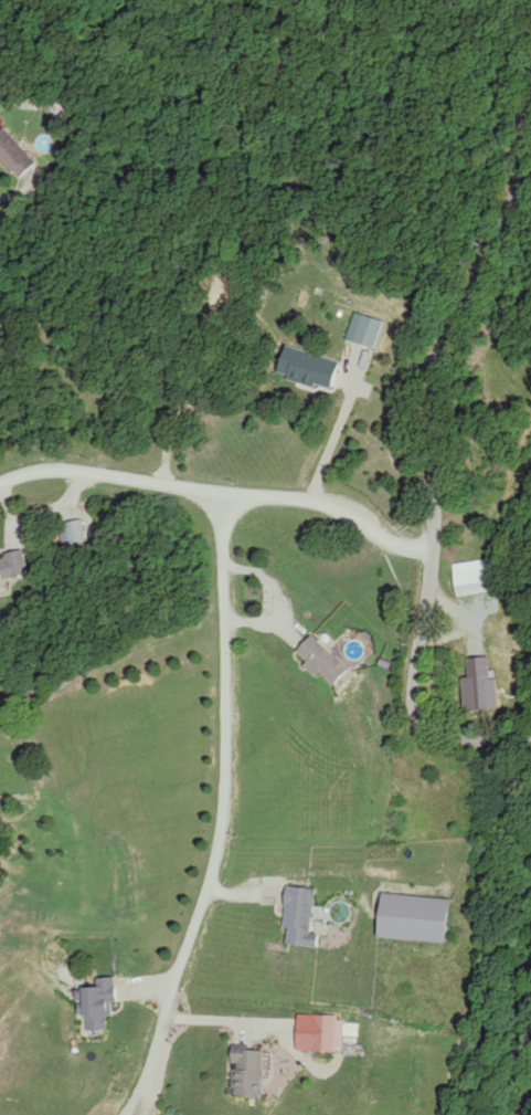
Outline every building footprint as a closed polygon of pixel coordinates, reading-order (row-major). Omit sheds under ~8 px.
[(41,162),(6,128),(0,134),(0,157),(23,180),(41,162)] [(386,321),(359,312),(349,338),(376,348),(386,321)] [(321,355),(323,348),(313,345),(311,351),(291,346),(283,375),(335,390),(343,362),(321,355)] [(68,548),(91,541),(85,519),(62,526),(68,548)] [(26,550),(0,556),(0,584),(32,577),(26,550)] [(498,592),(494,560),(457,564),(461,597),(498,592)] [(339,688),(355,669),(316,636),(302,653),(313,662),(311,664),(339,688)] [(473,707),(494,707),(494,659),(473,659),(473,707)] [(314,935),(319,890),(292,887),(287,927),(293,928),(291,946),(321,949),(323,936),(314,935)] [(118,978),(100,980),(101,988),(86,989),(86,994),(80,994),(82,1007),(89,1006),(91,1033),(114,1031),(112,1005),(121,1004),(118,978)] [(315,1052),(339,1052),(339,1017),(315,1017),(315,1052)] [(265,1048),(236,1048),(236,1099),(265,1099),(265,1048)]
